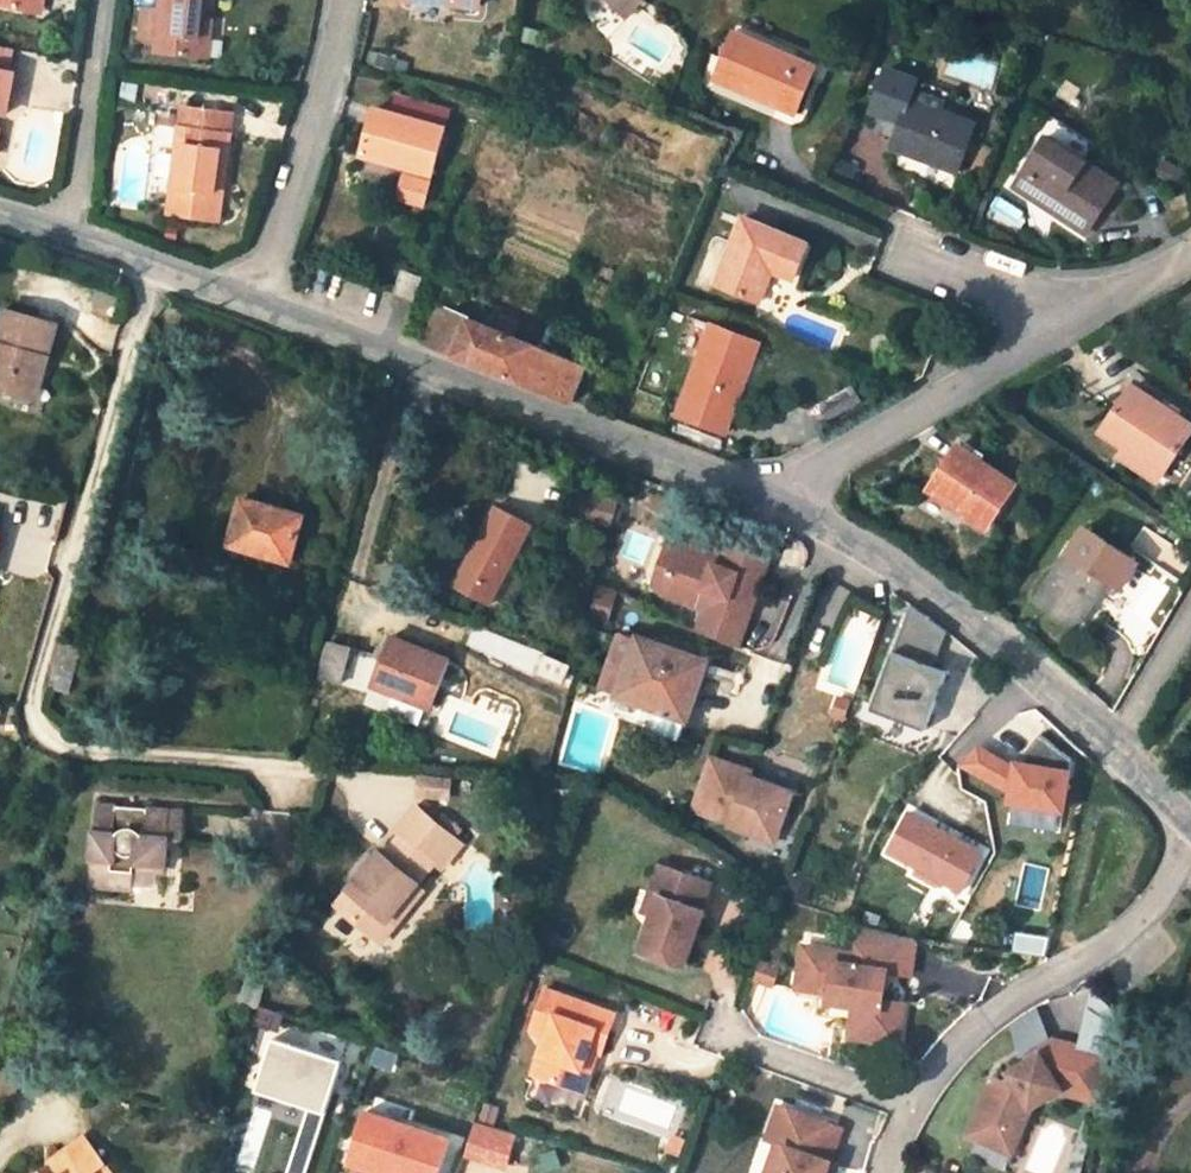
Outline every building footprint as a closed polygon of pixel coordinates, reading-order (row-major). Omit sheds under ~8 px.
[(41,17),(44,0),(0,0),(0,10),(41,17)] [(41,17),(47,18),(50,0),(44,0),(41,17)] [(199,58),(203,17),(205,0),(159,0),(158,9),(153,52),(153,53),(199,58)] [(407,1),(478,9),(479,0),(407,0),(407,1)] [(624,18),(641,0),(605,0),(624,18)] [(139,7),(134,49),(153,52),(158,9),(139,7)] [(213,17),(203,17),(199,58),(208,58),(213,17)] [(792,53),(737,30),(734,38),(789,61),(792,53)] [(714,83),(792,114),(812,70),(789,61),(734,38),(714,83)] [(0,49),(0,72),(19,75),(22,53),(0,49)] [(18,115),(24,76),(19,75),(0,72),(0,112),(18,115)] [(901,127),(891,150),(952,175),(972,124),(941,112),(910,100),(913,92),(897,85),(883,119),(901,127)] [(941,112),(944,104),(913,92),(910,100),(941,112)] [(181,110),(171,188),(220,194),(230,117),(181,110)] [(374,113),(361,158),(428,176),(441,131),(374,113)] [(1042,140),(1010,188),(1083,236),(1115,187),(1080,163),(1091,145),(1045,117),(1034,135),(1042,140)] [(12,138),(4,137),(1,157),(9,159),(12,138)] [(217,220),(220,194),(171,188),(168,212),(217,220)] [(740,221),(713,285),(756,303),(768,273),(787,281),(802,247),(740,221)] [(14,379),(36,385),(52,322),(0,308),(0,390),(10,392),(14,379)] [(508,339),(491,332),(437,310),(422,344),(493,373),(570,404),(584,369),(508,339)] [(515,323),(498,316),(491,332),(508,339),(515,323)] [(675,414),(685,418),(720,431),(754,348),(708,330),(675,414)] [(33,398),(36,385),(14,379),(10,392),(33,398)] [(1100,436),(1123,452),(1157,475),(1188,430),(1132,392),(1100,436)] [(714,448),(720,431),(685,418),(678,433),(714,448)] [(956,449),(927,493),(982,530),(1011,486),(956,449)] [(1151,484),(1157,475),(1123,452),(1117,461),(1151,484)] [(608,529),(613,511),(579,501),(574,519),(608,529)] [(256,555),(258,547),(286,555),(297,519),(239,502),(226,546),(256,555)] [(527,527),(494,510),(452,587),(483,605),(527,527)] [(648,592),(658,596),(674,553),(716,569),(724,549),(671,529),(648,592)] [(1082,532),(1034,604),(1072,629),(1105,582),(1117,590),(1134,567),(1082,532)] [(284,563),(286,555),(258,547),(256,555),(284,563)] [(699,614),(691,636),(732,652),(765,564),(724,549),(716,569),(674,553),(658,596),(699,614)] [(591,591),(584,618),(604,624),(612,597),(591,591)] [(947,633),(912,602),(871,710),(925,731),(949,670),(935,665),(947,633)] [(589,713),(599,717),(614,695),(681,720),(698,677),(728,688),(731,678),(702,667),(702,665),(634,641),(618,635),(598,689),(589,713)] [(345,651),(329,647),(320,679),(334,684),(364,694),(368,687),(424,710),(445,662),(389,638),(379,661),(345,651)] [(58,641),(45,688),(65,693),(79,647),(58,641)] [(979,748),(964,764),(1013,792),(1011,801),(1063,812),(1073,759),(1041,734),(1028,750),(1026,764),(1018,763),(1016,770),(979,748)] [(722,834),(741,841),(745,829),(773,839),(791,793),(750,777),(751,773),(711,757),(688,813),(725,827),(722,834)] [(89,885),(134,890),(135,867),(165,869),(168,841),(183,842),(185,814),(142,810),(141,818),(124,818),(124,808),(96,806),(89,885)] [(124,818),(141,818),(142,810),(124,808),(124,818)] [(394,833),(398,836),(429,863),(438,870),(457,849),(457,845),(452,841),(459,834),(440,819),(435,825),(414,810),(394,833)] [(962,892),(979,860),(953,845),(958,839),(909,813),(889,851),(919,868),(916,875),(941,889),(945,883),(962,892)] [(773,839),(745,829),(741,841),(768,852),(773,839)] [(375,942),(387,928),(389,926),(382,919),(412,884),(429,863),(398,836),(380,856),(377,853),(332,905),(375,942)] [(983,853),(958,839),(953,845),(979,860),(983,853)] [(706,877),(656,858),(646,887),(655,890),(647,910),(633,948),(677,965),(698,907),(696,906),(706,877)] [(134,890),(162,892),(165,869),(135,867),(134,890)] [(382,919),(389,926),(420,890),(412,884),(382,919)] [(655,890),(646,887),(638,907),(647,910),(655,890)] [(888,941),(859,930),(855,956),(802,950),(800,974),(814,975),(812,993),(829,995),(828,1004),(855,1007),(868,1009),(864,1041),(899,1045),(903,1004),(883,1002),(885,980),(878,980),(879,971),(909,975),(913,941),(888,941)] [(760,961),(754,978),(770,984),(777,968),(760,961)] [(237,1002),(254,1007),(262,979),(245,974),(237,1002)] [(814,975),(800,974),(798,991),(812,993),(814,975)] [(612,1012),(557,992),(528,1072),(565,1086),(572,1066),(577,1068),(585,1046),(597,1051),(612,1012)] [(868,1009),(855,1007),(852,1039),(864,1041),(868,1009)] [(329,1050),(332,1036),(293,1028),(290,1043),(329,1050)] [(337,1056),(267,1037),(249,1103),(300,1117),(285,1172),(305,1172),(337,1056)] [(1104,1057),(1046,1043),(1037,1050),(1035,1058),(1024,1066),(1028,1071),(1021,1075),(1018,1071),(1006,1079),(1009,1084),(1003,1089),(996,1087),(989,1091),(970,1143),(1000,1154),(1007,1135),(1018,1139),(1028,1110),(1050,1094),(1052,1097),(1092,1107),(1104,1057)] [(597,1051),(585,1046),(577,1068),(572,1066),(565,1086),(582,1092),(597,1051)] [(0,1070),(0,1103),(16,1108),(23,1076),(0,1070)] [(788,1114),(772,1108),(760,1140),(770,1143),(777,1146),(788,1114)] [(362,1112),(345,1164),(368,1172),(424,1172),(425,1172),(435,1172),(446,1139),(362,1112)] [(788,1114),(777,1146),(770,1143),(763,1165),(771,1168),(769,1172),(820,1172),(823,1164),(835,1130),(788,1114)] [(470,1123),(456,1165),(489,1172),(491,1172),(505,1131),(470,1123)] [(1018,1139),(1007,1135),(1000,1154),(1011,1158),(1018,1139)] [(50,1166),(55,1172),(93,1172),(92,1171),(100,1164),(80,1138),(48,1162),(50,1166)] [(823,1164),(820,1172),(828,1172),(830,1167),(823,1164)]
